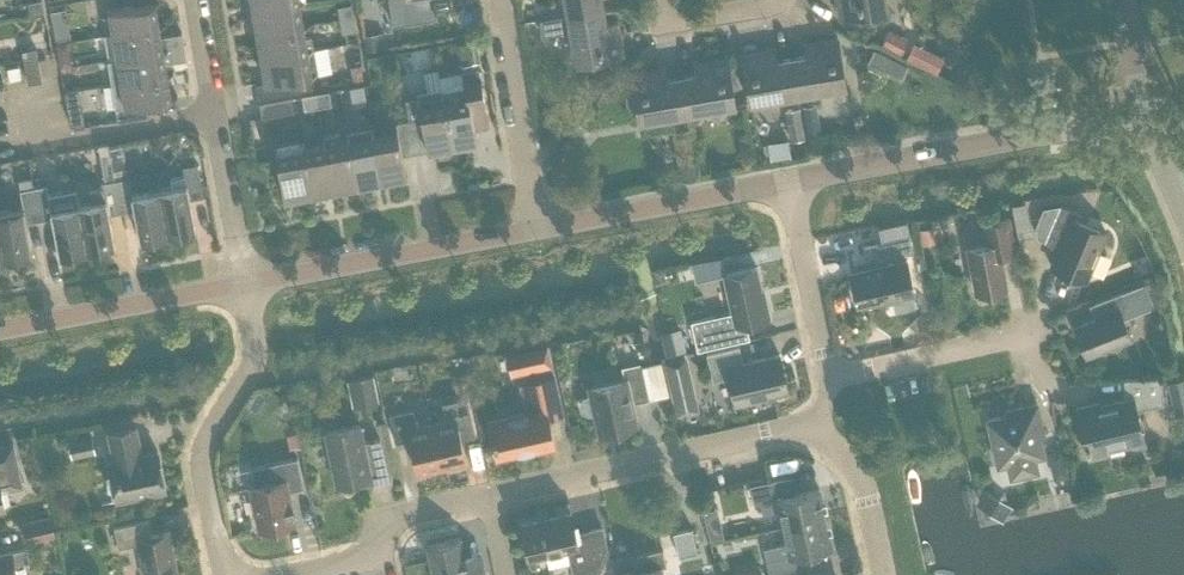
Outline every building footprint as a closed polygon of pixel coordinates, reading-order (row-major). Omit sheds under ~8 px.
[(30,14),(44,12),(42,0),(31,0),(28,1),(30,14)] [(113,32),(156,25),(152,1),(158,0),(132,0),(132,4),(109,7),(113,32)] [(253,9),(296,1),(296,0),(252,0),(253,9)] [(390,10),(423,4),(422,0),(389,0),(390,10)] [(567,13),(602,7),(601,0),(565,0),(567,13)] [(888,9),(887,0),(837,0),(839,17),(888,9)] [(257,33),(300,25),(296,1),(253,9),(257,33)] [(351,2),(337,5),(340,18),(353,16),(351,2)] [(602,7),(567,13),(567,15),(539,19),(542,34),(569,30),(575,62),(623,54),(618,20),(605,22),(602,7)] [(353,16),(340,18),(342,31),(355,29),(353,16)] [(68,21),(52,24),(55,39),(71,36),(68,21)] [(182,31),(158,35),(156,25),(113,32),(117,57),(184,45),(182,31)] [(257,33),(261,57),(313,48),(311,35),(302,36),(300,25),(257,33)] [(383,31),(362,34),(364,50),(385,46),(383,31)] [(805,55),(792,57),(798,93),(846,85),(838,37),(803,42),(805,55)] [(68,40),(55,42),(57,54),(70,52),(68,40)] [(906,56),(935,69),(942,55),(912,41),(906,56)] [(184,45),(117,57),(107,58),(111,82),(164,73),(163,62),(186,58),(184,45)] [(343,47),(345,62),(356,60),(354,45),(343,47)] [(22,49),(28,81),(42,79),(36,47),(22,49)] [(750,101),(798,93),(792,57),(778,60),(776,47),(741,53),(750,101)] [(318,72),(313,48),(261,57),(265,81),(256,83),(258,96),(312,87),(310,74),(318,72)] [(874,48),(868,61),(884,69),(891,56),(874,48)] [(693,61),(695,74),(681,76),(687,112),(736,104),(727,55),(693,61)] [(361,62),(350,64),(352,80),(364,78),(361,62)] [(7,65),(9,77),(21,75),(19,63),(7,65)] [(631,71),(639,120),(687,112),(681,76),(667,79),(665,66),(631,71)] [(477,140),(474,124),(488,122),(478,68),(463,71),(466,87),(443,91),(453,144),(477,140)] [(148,101),(169,98),(164,73),(111,82),(118,120),(150,114),(148,101)] [(350,86),(352,99),(365,97),(363,83),(350,86)] [(583,84),(567,102),(581,113),(596,95),(583,84)] [(404,98),(407,119),(413,151),(453,144),(443,91),(442,86),(416,90),(417,96),(404,98)] [(329,89),(315,92),(318,105),(331,103),(329,89)] [(304,108),(318,105),(315,92),(302,94),(304,108)] [(259,102),(262,115),(294,110),(292,96),(259,102)] [(822,134),(816,103),(802,106),(808,137),(822,134)] [(805,135),(799,105),(784,108),(789,138),(805,135)] [(82,106),(67,109),(71,128),(85,125),(82,106)] [(402,154),(413,151),(407,119),(395,121),(397,130),(372,135),(381,179),(406,174),(402,154)] [(381,179),(372,135),(371,126),(347,131),(348,140),(357,183),(381,179)] [(689,129),(672,131),(678,166),(695,164),(689,129)] [(348,140),(341,141),(339,131),(322,135),(324,144),(333,188),(357,183),(348,140)] [(309,192),(300,149),(299,140),(274,145),(276,154),(285,197),(309,192)] [(333,188),(324,144),(300,149),(309,192),(333,188)] [(172,186),(159,188),(168,234),(195,228),(190,197),(203,195),(197,163),(183,165),(185,175),(170,177),(172,186)] [(140,239),(168,234),(159,188),(132,193),(129,176),(115,178),(121,210),(134,208),(140,239)] [(32,177),(18,179),(20,189),(34,187),(32,177)] [(109,213),(121,210),(115,178),(102,181),(103,186),(89,189),(92,201),(78,204),(87,249),(115,244),(109,213)] [(52,216),(59,254),(87,249),(78,204),(51,209),(46,184),(34,187),(39,219),(52,216)] [(39,219),(34,187),(20,189),(24,207),(0,211),(0,231),(5,257),(33,252),(27,221),(39,219)] [(1051,265),(1086,279),(1106,231),(1098,228),(1097,231),(1077,222),(1081,213),(1060,204),(1046,236),(1060,242),(1051,265)] [(1007,286),(1001,253),(1016,250),(1009,216),(982,221),(986,243),(967,246),(975,292),(1007,286)] [(909,233),(906,219),(894,221),(897,235),(909,233)] [(935,241),(932,225),(919,228),(922,244),(935,241)] [(912,291),(914,291),(905,251),(913,249),(909,233),(875,241),(879,256),(869,258),(871,267),(850,272),(857,303),(892,295),(895,309),(915,305),(912,291)] [(690,320),(696,349),(750,337),(746,321),(771,315),(766,295),(763,296),(756,265),(724,273),(732,311),(690,320)] [(1131,337),(1123,317),(1154,305),(1145,281),(1094,302),(1099,315),(1075,325),(1087,355),(1131,337)] [(681,326),(660,331),(665,353),(686,349),(681,326)] [(642,330),(633,332),(635,345),(644,344),(642,330)] [(547,341),(519,347),(523,369),(552,364),(547,341)] [(753,401),(752,398),(788,390),(779,353),(743,361),(739,345),(707,353),(713,380),(729,376),(736,405),(753,401)] [(624,378),(590,385),(592,394),(589,395),(584,398),(581,402),(583,408),(587,411),(592,411),(596,410),(601,432),(636,424),(631,403),(649,398),(640,361),(621,365),(624,378)] [(693,394),(686,362),(667,366),(675,398),(693,394)] [(554,442),(548,415),(562,412),(554,376),(527,382),(530,396),(526,401),(529,415),(513,418),(508,416),(489,420),(497,455),(554,442)] [(1161,403),(1162,403),(1162,376),(1124,377),(1124,398),(1114,400),(1115,404),(1100,408),(1098,401),(1080,406),(1084,426),(1082,427),(1082,430),(1083,430),(1089,456),(1107,452),(1106,447),(1142,439),(1137,417),(1138,417),(1136,408),(1161,403)] [(1167,382),(1174,414),(1183,412),(1183,378),(1167,382)] [(348,385),(352,403),(376,397),(373,379),(348,385)] [(469,379),(454,382),(457,394),(471,390),(469,379)] [(442,401),(446,419),(432,422),(442,467),(466,461),(461,437),(475,434),(467,396),(442,401)] [(1009,478),(1039,471),(1036,456),(1044,454),(1040,435),(1045,434),(1037,402),(1005,409),(1006,414),(987,418),(998,465),(1005,463),(1009,478)] [(417,472),(442,467),(432,422),(417,426),(413,408),(389,413),(395,441),(410,438),(417,472)] [(369,477),(370,482),(389,478),(380,437),(363,441),(360,424),(326,431),(337,484),(369,477)] [(108,460),(117,500),(166,489),(157,450),(142,453),(136,425),(108,431),(114,459),(108,460)] [(96,452),(92,433),(68,438),(71,457),(96,452)] [(2,488),(22,484),(13,442),(0,445),(0,509),(6,507),(2,488)] [(1065,463),(1061,442),(1047,445),(1052,466),(1065,463)] [(295,521),(288,489),(304,485),(297,456),(251,466),(255,484),(250,485),(259,529),(295,521)] [(779,507),(783,525),(825,516),(819,487),(789,493),(785,476),(750,483),(754,502),(760,500),(762,511),(779,507)] [(746,499),(743,487),(729,490),(732,502),(746,499)] [(530,558),(569,549),(575,574),(594,574),(606,546),(602,527),(575,533),(571,512),(522,523),(530,558)] [(22,523),(26,541),(54,535),(50,516),(22,523)] [(802,552),(832,546),(825,516),(783,525),(786,541),(764,546),(769,573),(805,565),(802,552)] [(145,574),(179,574),(169,530),(152,534),(148,518),(114,526),(118,546),(139,542),(145,574)] [(673,530),(677,552),(696,548),(691,526),(673,530)] [(721,526),(707,529),(709,539),(724,536),(721,526)] [(481,551),(464,555),(460,536),(427,544),(434,574),(486,574),(481,551)] [(15,562),(30,559),(27,547),(0,553),(0,574),(17,574),(15,562)] [(663,565),(666,564),(662,548),(636,554),(633,570),(614,574),(665,574),(663,565)] [(734,569),(735,574),(746,574),(744,567),(734,569)]
